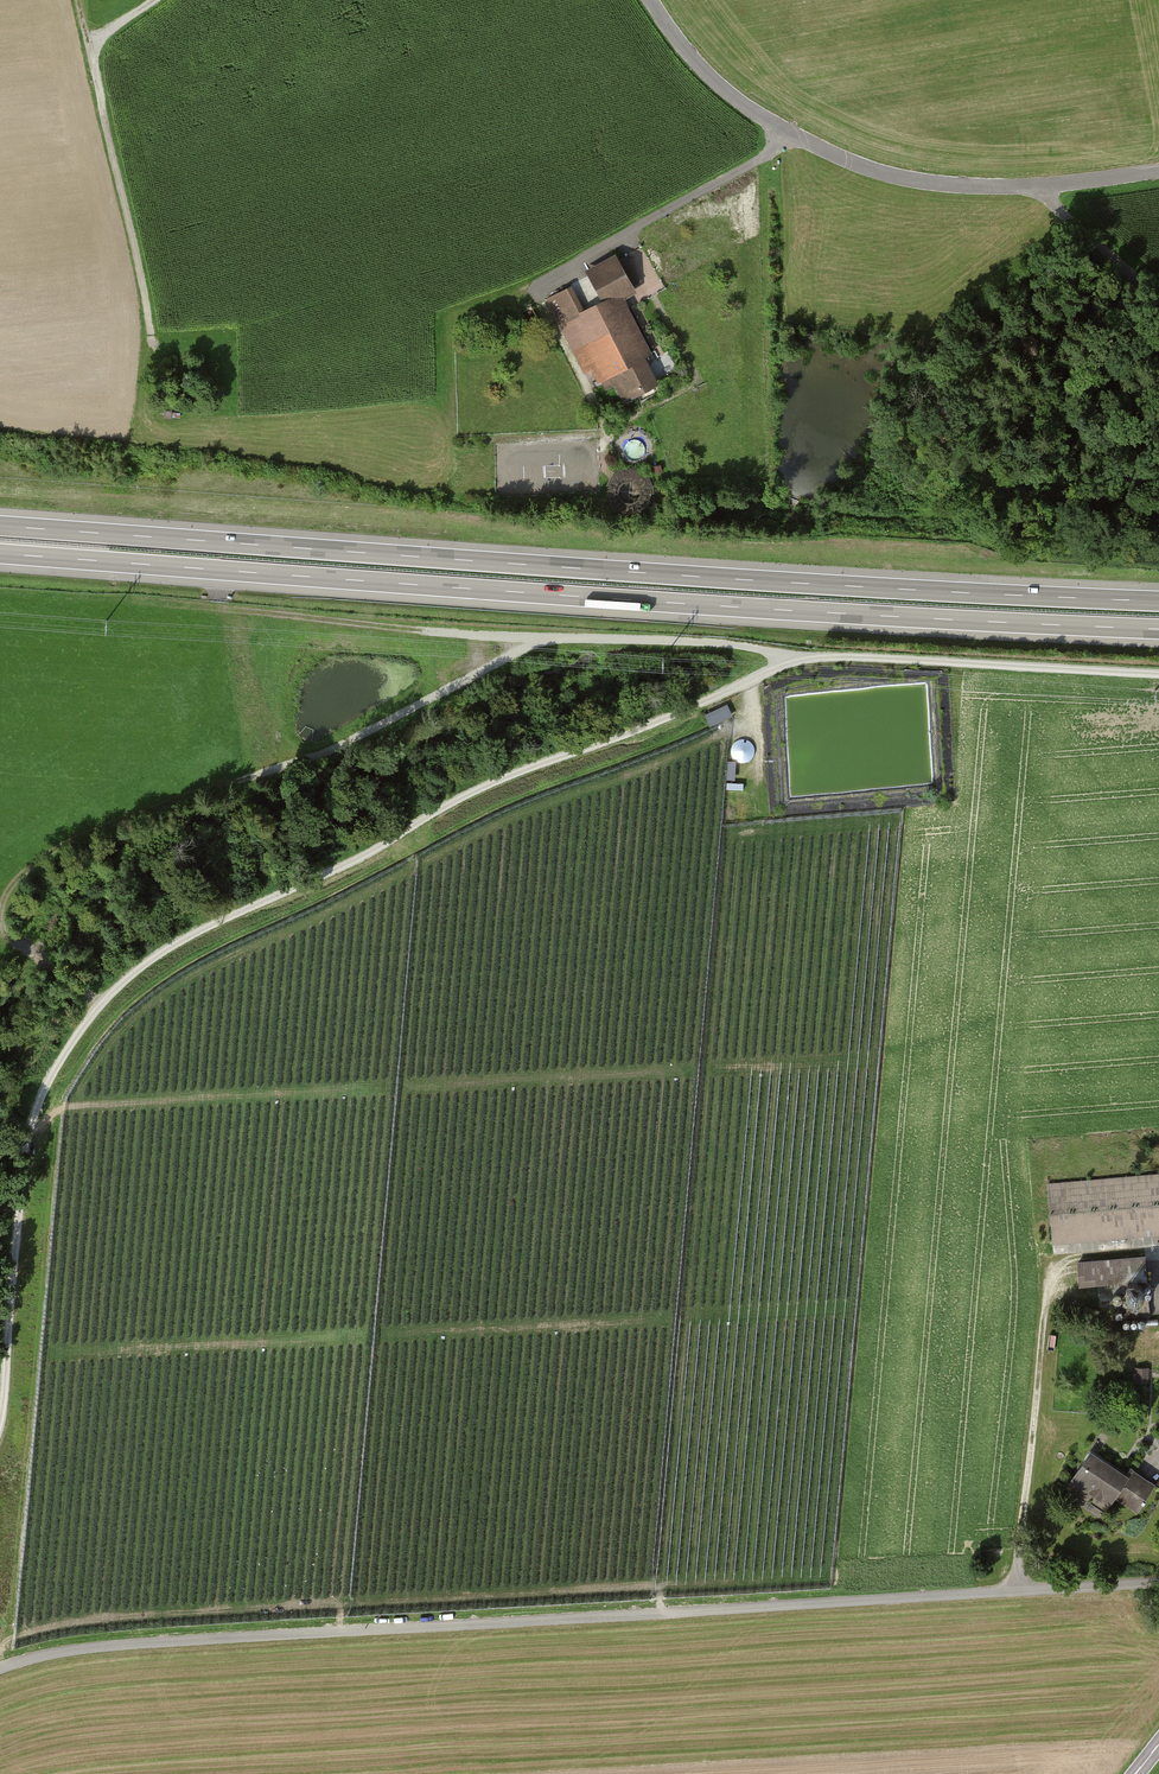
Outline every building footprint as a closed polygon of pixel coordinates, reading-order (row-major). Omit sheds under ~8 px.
[(625,403),(659,385),(645,359),(652,355),(623,300),(636,294),(633,288),(641,283),(627,256),(619,260),(616,254),(583,270),(600,302),(585,310),(572,285),(545,299),(584,375),(591,371),(598,383),(602,381),(606,390),(616,385),(625,403)] [(612,508),(618,514),(625,517),(634,517),(641,515),(648,510),(653,503),(655,495),(654,488),(652,481),(647,475),(640,471),(633,469),(625,469),(618,472),(612,478),(608,485),(606,493),(608,501),(612,508)] [(712,726),(734,715),(728,703),(706,713),(712,726)] [(745,740),(742,754),(752,757),(755,743),(745,740)] [(1057,1243),(1158,1235),(1158,1177),(1053,1185),(1057,1243)] [(1084,1262),(1085,1284),(1147,1281),(1146,1258),(1084,1262)] [(1136,1381),(1150,1382),(1150,1367),(1136,1366),(1136,1381)] [(1096,1452),(1077,1484),(1114,1506),(1119,1496),(1144,1510),(1157,1488),(1096,1452)]
